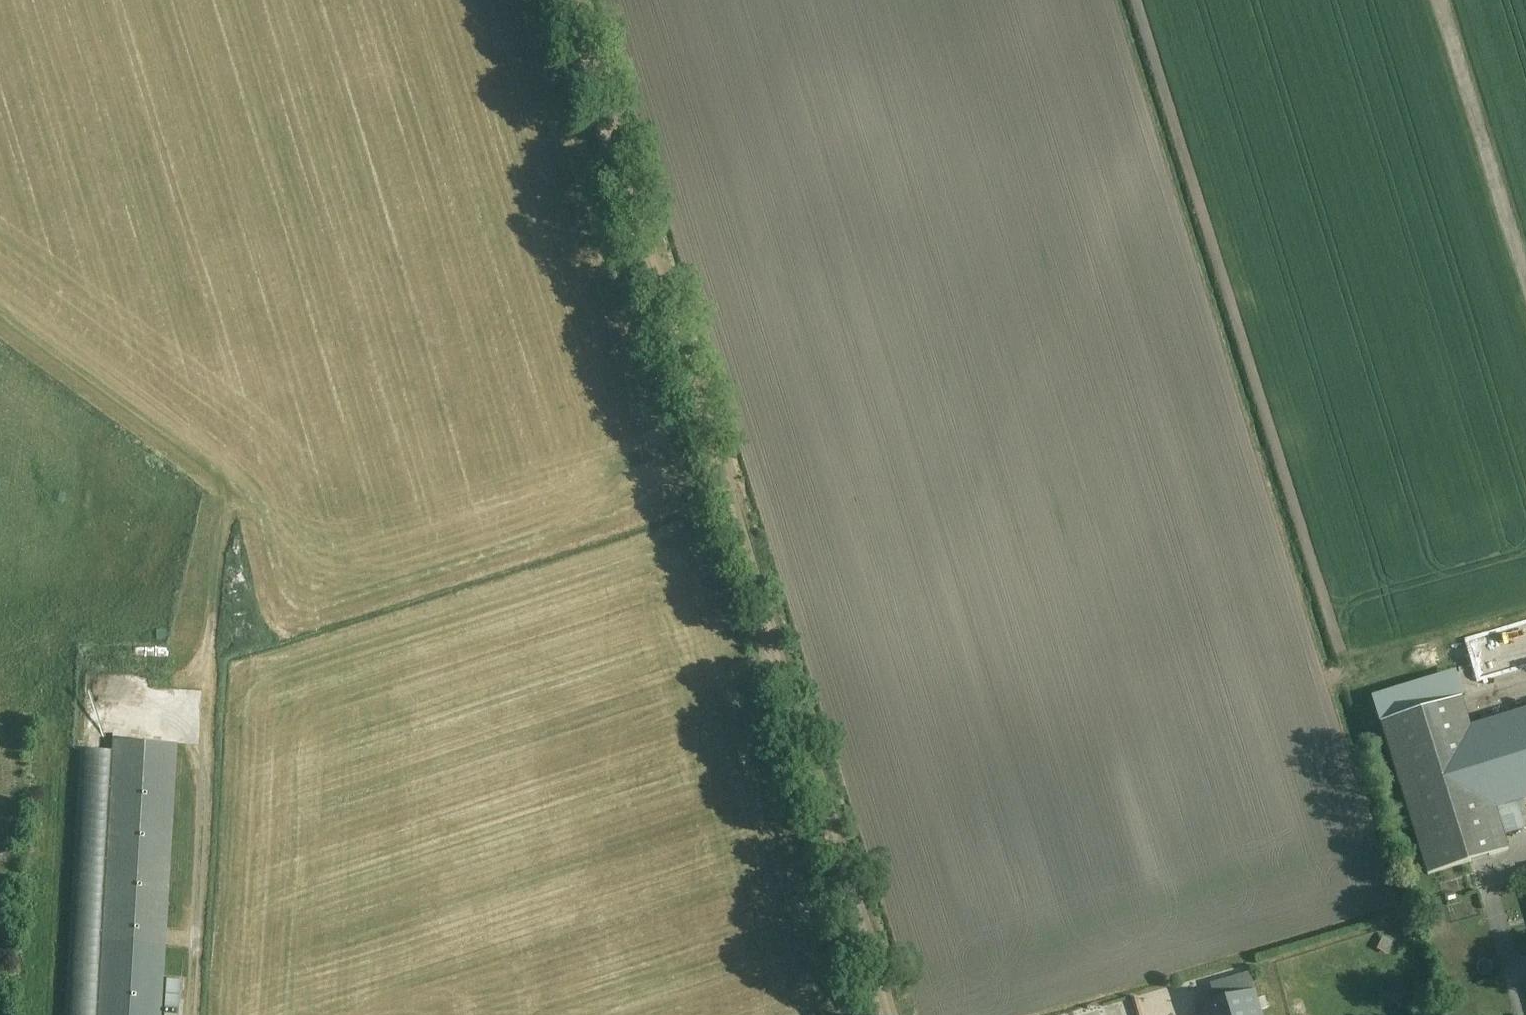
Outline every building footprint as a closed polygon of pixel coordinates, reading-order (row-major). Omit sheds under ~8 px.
[(1469,728),(1460,697),(1379,722),(1427,875),(1507,850),(1494,808),(1525,799),(1525,710),(1469,728)] [(177,742),(115,738),(114,751),(80,749),(65,1014),(162,1014),(177,742)] [(169,978),(168,1005),(184,1005),(184,978),(169,978)] [(1255,992),(1196,1009),(1197,1014),(1261,1014),(1255,992)]
